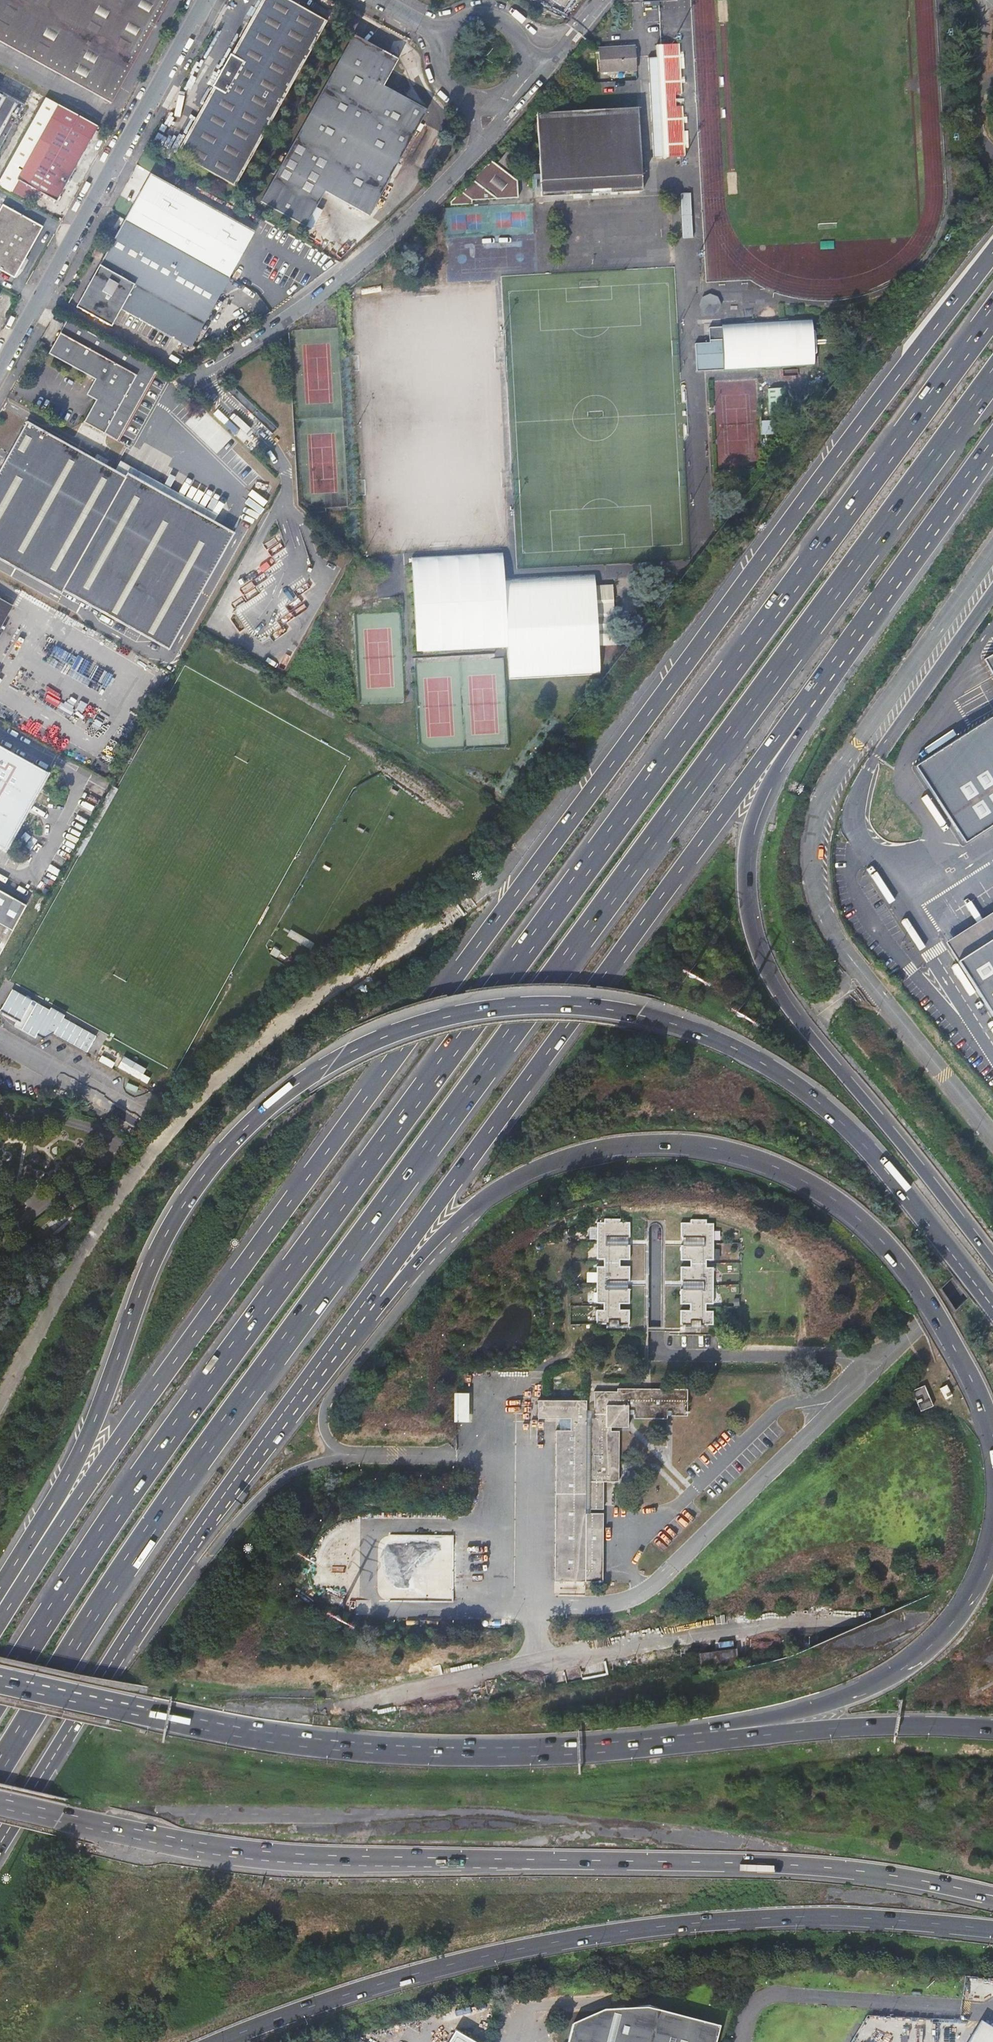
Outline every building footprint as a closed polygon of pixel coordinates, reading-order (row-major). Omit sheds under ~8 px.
[(111,103),(167,0),(0,0),(0,41),(111,103)] [(163,147),(224,181),(314,14),(289,0),(245,0),(211,60),(210,59),(206,67),(208,68),(163,147)] [(351,34),(258,201),(302,225),(321,190),(365,215),(424,110),(380,85),(395,59),(351,34)] [(660,158),(686,156),(680,44),(656,45),(656,58),(648,58),(653,158),(661,157),(660,158)] [(636,70),(635,46),(599,48),(600,72),(636,70)] [(23,105),(0,92),(0,146),(23,105)] [(541,196),(643,191),(642,174),(644,174),(644,170),(641,170),(638,107),(537,113),(541,196)] [(51,117),(17,178),(57,200),(91,139),(51,117)] [(518,137),(512,152),(518,154),(523,139),(518,137)] [(508,170),(516,160),(506,152),(498,162),(508,170)] [(517,181),(490,160),(451,202),(451,205),(472,204),(472,200),(496,199),(518,197),(517,181)] [(150,174),(76,306),(111,326),(120,310),(189,348),(254,232),(243,226),(244,223),(226,212),(224,215),(150,174)] [(686,192),(688,223),(695,222),(694,191),(686,192)] [(0,210),(0,270),(14,277),(42,227),(3,205),(0,210)] [(718,305),(716,299),(710,297),(704,299),(702,305),(704,311),(710,313),(716,311),(718,305)] [(722,323),(722,327),(723,340),(724,370),(724,371),(814,366),(812,319),(812,318),(722,323)] [(102,384),(94,399),(82,421),(84,422),(107,436),(116,441),(155,370),(66,320),(48,353),(93,379),(102,384)] [(723,340),(722,327),(709,328),(710,343),(695,344),(697,371),(724,370),(723,340)] [(715,414),(718,475),(761,473),(756,380),(713,383),(715,411),(710,411),(710,415),(715,414)] [(229,393),(272,435),(278,430),(234,388),(229,393)] [(768,388),(769,414),(788,412),(787,388),(768,388)] [(760,422),(761,435),(775,434),(775,421),(760,422)] [(62,592),(167,650),(231,533),(125,473),(122,477),(102,466),(26,423),(0,470),(0,562),(60,595),(62,592)] [(508,647),(504,579),(503,552),(457,555),(410,557),(415,652),(461,650),(508,647)] [(508,647),(509,679),(554,677),(600,674),(598,645),(613,644),(610,586),(595,587),(595,575),(549,577),(504,579),(508,647)] [(11,606),(0,600),(0,627),(11,606)] [(982,659),(992,676),(992,651),(982,659)] [(963,841),(992,822),(992,714),(914,764),(963,841)] [(5,848),(48,772),(0,746),(0,845),(5,848)] [(26,906),(0,891),(0,953),(26,906)] [(961,942),(992,922),(992,913),(957,935),(961,942)] [(961,942),(950,949),(992,1016),(992,922),(961,942)] [(12,989),(0,1011),(16,1020),(14,1026),(35,1037),(37,1035),(44,1038),(53,1033),(87,1052),(96,1036),(64,1018),(65,1015),(51,1007),(50,1010),(36,1003),(35,1006),(31,1005),(32,1001),(12,989)] [(125,1055),(119,1065),(141,1077),(147,1067),(125,1055)] [(629,1237),(629,1221),(619,1221),(619,1218),(604,1218),(604,1222),(596,1222),(596,1258),(603,1258),(603,1265),(596,1265),(596,1303),(603,1302),(602,1309),(595,1309),(596,1323),(605,1323),(605,1327),(626,1327),(626,1324),(628,1324),(628,1309),(618,1309),(618,1303),(629,1303),(629,1288),(626,1288),(626,1281),(629,1281),(629,1265),(619,1265),(619,1259),(629,1259),(629,1244),(627,1244),(627,1237),(629,1237)] [(689,1220),(689,1222),(680,1222),(680,1237),(682,1237),(682,1245),(680,1245),(679,1259),(689,1260),(689,1265),(680,1265),(680,1281),(682,1281),(682,1289),(679,1289),(679,1303),(688,1303),(688,1309),(679,1309),(679,1324),(682,1324),(681,1328),(702,1328),(702,1324),(713,1324),(713,1310),(705,1310),(706,1303),(713,1303),(713,1267),(706,1267),(706,1260),(713,1260),(713,1223),(706,1223),(706,1220),(689,1220)] [(926,1384),(913,1389),(920,1410),(934,1405),(926,1384)] [(586,1400),(537,1400),(537,1418),(558,1418),(558,1430),(556,1429),(554,1580),(602,1581),(602,1512),(589,1512),(589,1509),(603,1509),(603,1481),(618,1481),(618,1430),(611,1430),(611,1426),(627,1427),(627,1409),(634,1409),(634,1418),(666,1418),(667,1410),(671,1411),(670,1415),(686,1415),(687,1389),(616,1388),(616,1391),(593,1391),(593,1409),(586,1408),(586,1400)] [(468,1392),(453,1392),(453,1422),(457,1422),(468,1422),(468,1392)] [(454,1599),(455,1534),(381,1534),(381,1572),(396,1572),(396,1582),(400,1582),(399,1588),(401,1588),(401,1599),(454,1599)] [(720,2025),(648,2006),(603,2009),(572,2024),(568,2041),(716,2041),(720,2025)] [(966,2041),(992,2041),(992,2026),(981,2019),(966,2041)] [(458,2032),(452,2041),(475,2041),(458,2032)]
